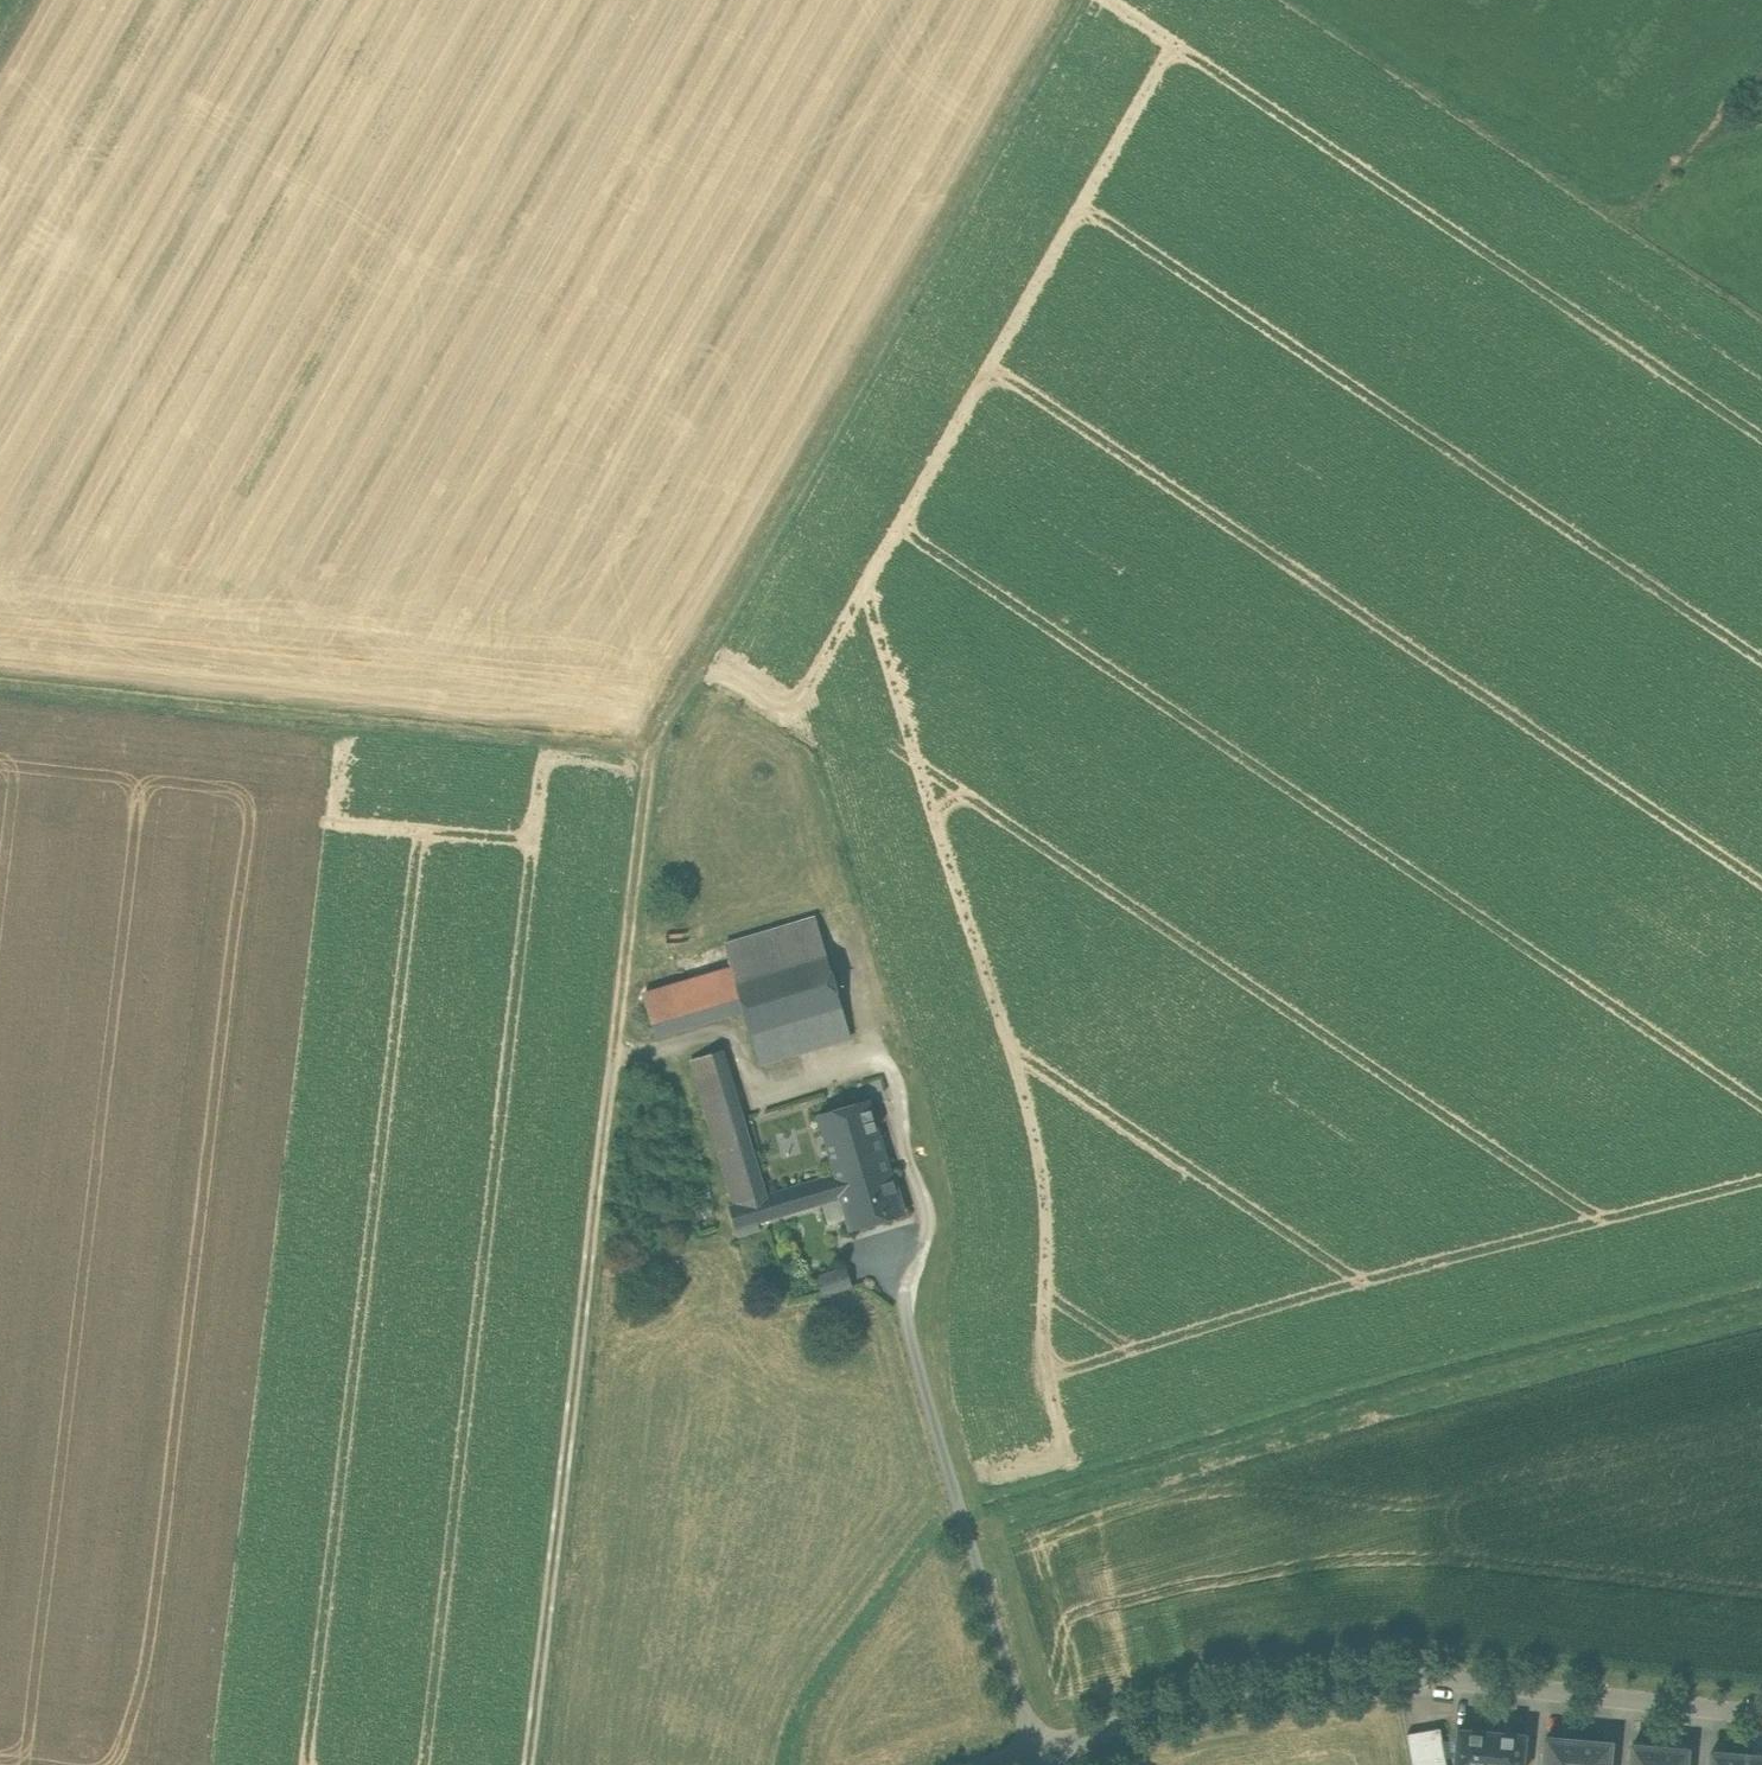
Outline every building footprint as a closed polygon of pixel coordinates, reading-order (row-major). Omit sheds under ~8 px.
[(816,918),(725,945),(732,969),(736,980),(827,954),(816,918)] [(827,954),(736,980),(744,1008),(752,1035),(767,1030),(775,1057),(836,1040),(828,1012),(843,1008),(827,954)] [(732,969),(643,995),(649,1012),(655,1034),(656,1033),(656,1034),(744,1008),(736,980),(732,969)] [(843,1008),(828,1012),(836,1040),(851,1035),(843,1008)] [(649,1012),(636,1016),(642,1038),(655,1034),(649,1012)] [(767,1030),(752,1035),(760,1061),(775,1057),(767,1030)] [(723,1049),(692,1059),(704,1096),(734,1087),(723,1049)] [(704,1096),(702,1097),(711,1128),(713,1128),(734,1204),(743,1201),(738,1183),(760,1176),(734,1087),(704,1096)] [(869,1099),(818,1114),(835,1174),(840,1191),(892,1176),(869,1099)] [(771,1193),(777,1216),(823,1203),(842,1197),(840,1191),(835,1174),(771,1193)] [(760,1176),(738,1183),(743,1201),(734,1204),(729,1205),(738,1234),(759,1228),(757,1222),(777,1216),(771,1193),(766,1194),(760,1176)] [(892,1176),(840,1191),(842,1197),(848,1217),(851,1229),(904,1213),(893,1176),(892,1176)] [(848,1217),(842,1197),(823,1203),(829,1222),(848,1217)] [(845,1269),(818,1278),(823,1293),(850,1285),(845,1269)] [(1407,1733),(1413,1764),(1447,1764),(1440,1727),(1407,1733)] [(1460,1729),(1457,1764),(1489,1764),(1493,1732),(1460,1729)] [(1493,1732),(1489,1764),(1522,1764),(1525,1735),(1493,1732)] [(1546,1736),(1544,1764),(1577,1764),(1579,1739),(1546,1736)] [(1579,1739),(1577,1764),(1609,1764),(1611,1742),(1579,1739)] [(1633,1744),(1631,1764),(1659,1764),(1660,1746),(1633,1744)] [(1660,1746),(1659,1764),(1687,1764),(1688,1749),(1660,1746)] [(1712,1751),(1710,1764),(1738,1764),(1739,1753),(1712,1751)] [(1739,1753),(1738,1764),(1761,1764),(1761,1755),(1739,1753)]
